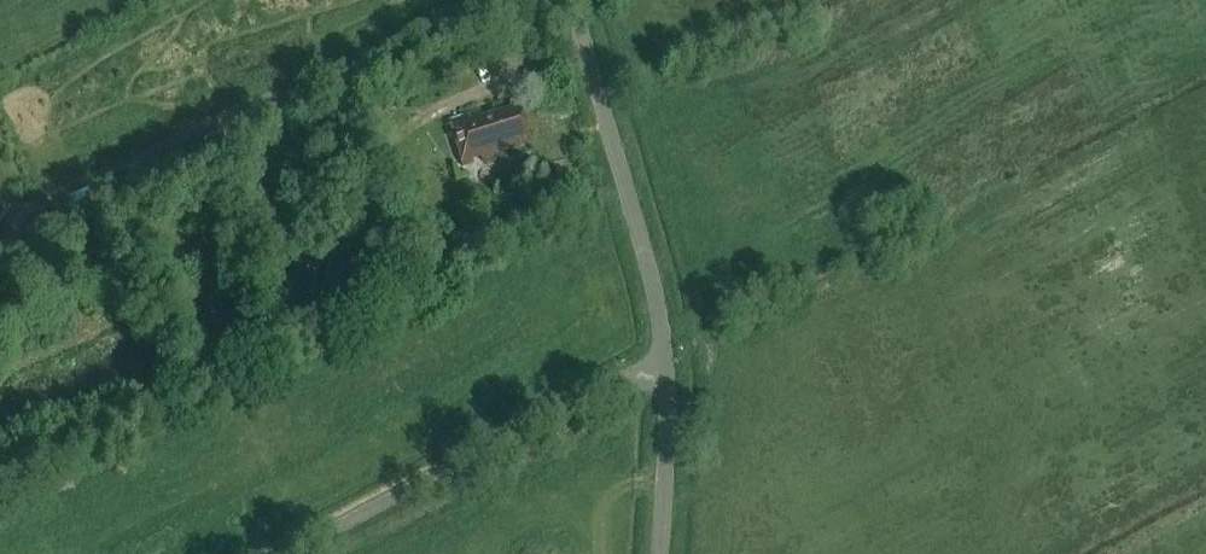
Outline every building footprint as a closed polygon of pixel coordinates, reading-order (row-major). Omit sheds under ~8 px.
[(482,157),(483,161),(505,154),(504,151),(534,142),(523,106),(483,118),(481,111),(451,120),(466,166),(473,164),(472,160),(482,157)]
